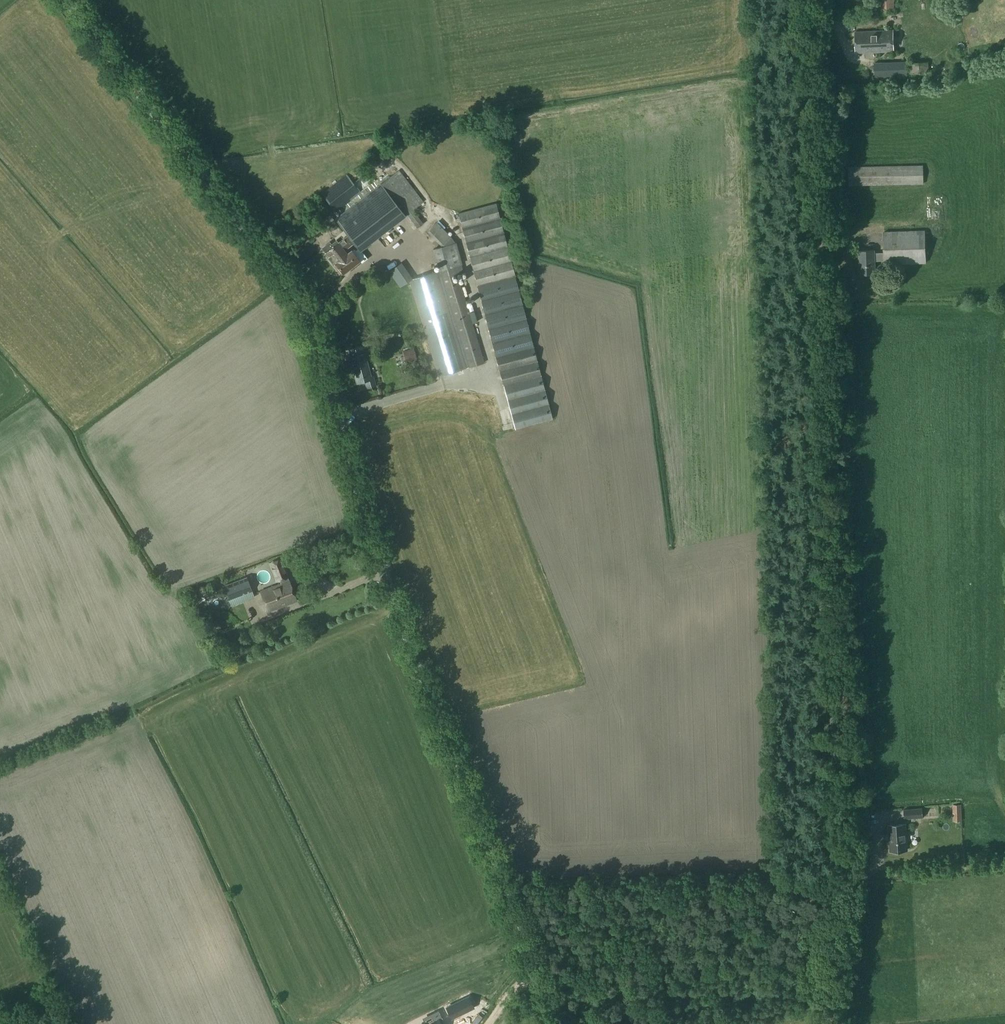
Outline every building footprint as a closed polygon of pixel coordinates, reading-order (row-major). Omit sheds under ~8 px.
[(879,13),(895,12),(894,0),(879,0),(879,13)] [(856,53),(893,51),(893,31),(855,33),(856,53)] [(875,77),(907,76),(907,62),(875,63),(875,77)] [(928,62),(909,63),(910,74),(929,73),(928,62)] [(849,186),(924,185),(923,166),(848,167),(849,186)] [(348,236),(353,242),(357,247),(360,250),(360,251),(406,216),(406,215),(407,215),(418,228),(423,223),(413,210),(423,202),(399,170),(335,218),(345,231),(348,236)] [(335,212),(361,192),(347,175),(321,195),(335,212)] [(458,214),(503,386),(515,429),(552,419),(496,203),(458,214)] [(442,245),(443,244),(451,237),(437,223),(427,232),(441,246),(442,245)] [(884,265),(926,264),(925,231),(883,232),(884,253),(875,253),(874,251),(858,251),(859,275),(875,274),(875,261),(884,261),(884,265)] [(336,263),(343,273),(352,266),(354,268),(360,263),(359,261),(354,255),(360,250),(357,247),(347,254),(344,250),(353,242),(348,236),(338,243),(333,247),(329,243),(322,248),(326,253),(325,253),(334,265),(336,263)] [(439,271),(468,367),(484,362),(457,274),(464,272),(455,241),(443,244),(442,245),(442,246),(433,249),(439,271)] [(400,287),(409,281),(399,266),(390,271),(400,287)] [(410,280),(439,376),(468,367),(439,271),(410,280)] [(352,363),(353,368),(357,383),(365,381),(366,388),(376,386),(373,375),(372,376),(367,359),(370,359),(367,348),(366,349),(365,345),(346,350),(350,363),(352,363)] [(413,347),(403,350),(405,361),(416,358),(413,347)] [(260,591),(268,611),(297,600),(289,580),(282,561),(274,564),(281,583),(260,591)] [(246,577),(223,586),(228,599),(251,590),(246,577)] [(937,806),(924,805),(924,814),(936,814),(937,806)] [(961,813),(961,805),(953,805),(953,814),(954,814),(961,813)] [(922,808),(904,810),(905,819),(922,817),(922,808)] [(905,824),(888,825),(890,851),(907,850),(905,824)] [(493,977),(499,971),(488,959),(482,965),(493,977)] [(465,998),(446,1007),(451,1019),(471,1009),(465,998)] [(444,1022),(441,1017),(440,1017),(438,1012),(423,1019),(426,1023),(440,1023),(444,1022)]
